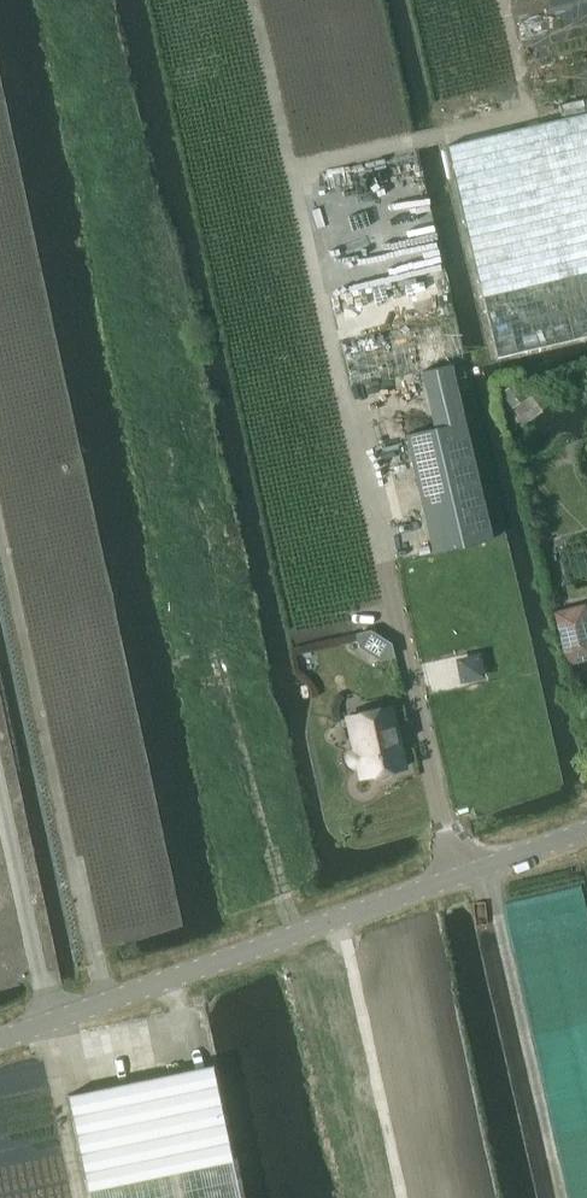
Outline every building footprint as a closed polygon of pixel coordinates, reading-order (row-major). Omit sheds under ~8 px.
[(497,357),(586,336),(586,112),(448,145),(497,357)] [(435,427),(406,434),(434,553),(492,539),(451,364),(422,371),(435,427)] [(525,394),(515,380),(501,391),(512,404),(525,394)] [(567,664),(586,659),(586,615),(584,604),(553,612),(567,664)] [(355,634),(358,647),(379,659),(392,658),(389,642),(369,630),(355,634)] [(477,656),(457,660),(461,679),(480,675),(477,656)] [(347,755),(347,759),(349,763),(353,765),(357,765),(360,777),(372,774),(376,777),(381,778),(385,777),(388,774),(391,770),(397,769),(388,728),(394,726),(389,706),(346,716),(354,749),(350,751),(347,755)] [(211,1067),(67,1095),(89,1197),(239,1197),(211,1067)]
